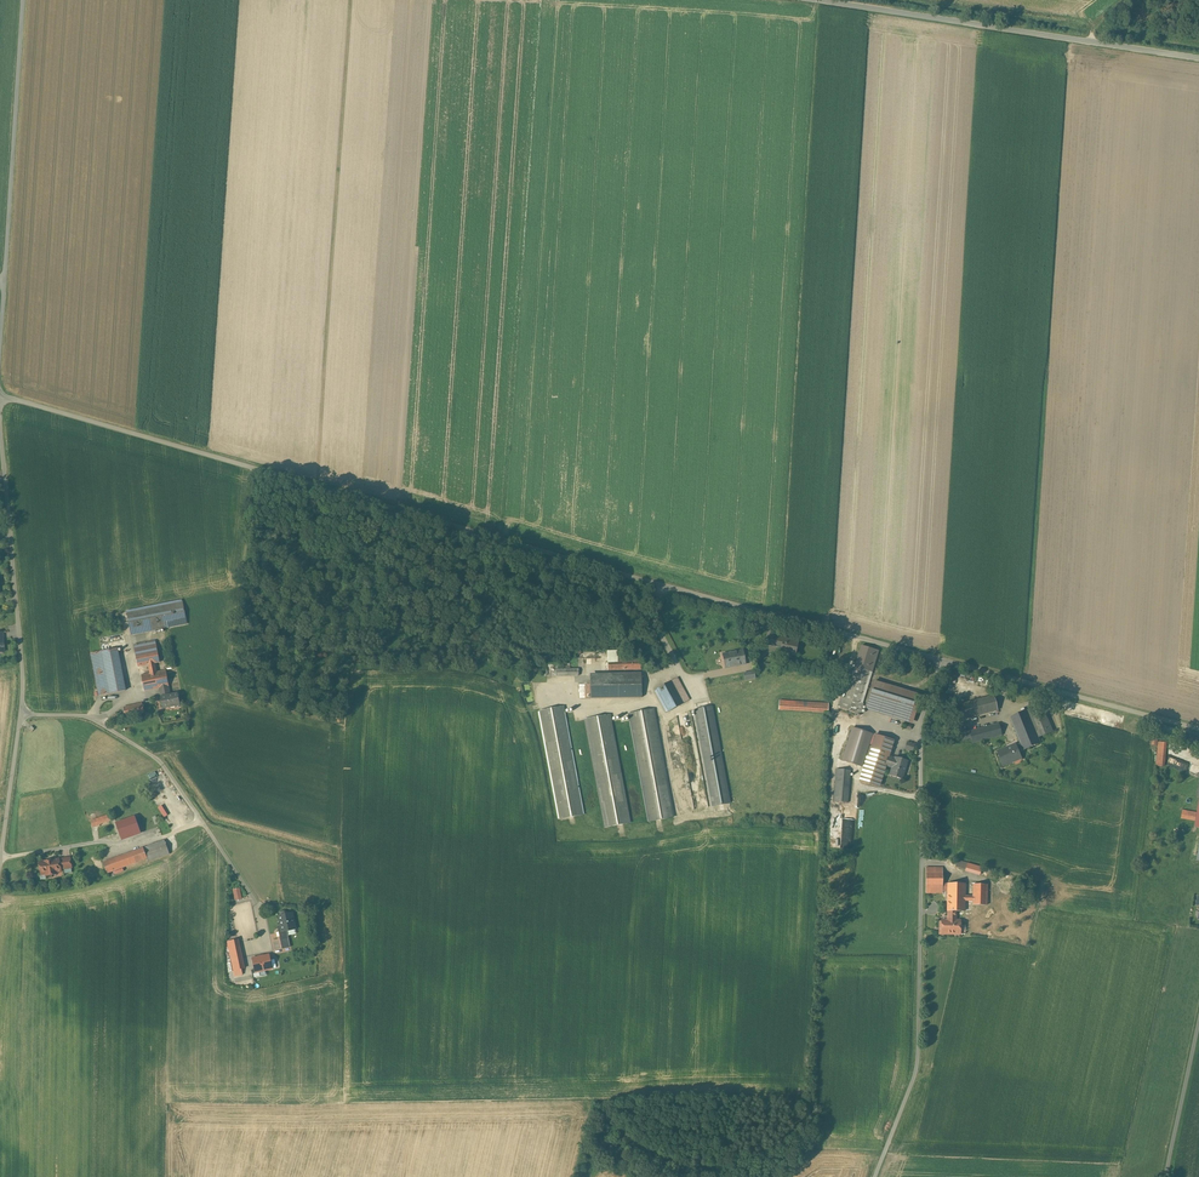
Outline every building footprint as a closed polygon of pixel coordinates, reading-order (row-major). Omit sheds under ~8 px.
[(186,624),(182,601),(127,612),(131,634),(168,627),(186,624)] [(798,642),(771,635),(769,645),(774,646),(775,645),(781,646),(780,654),(786,656),(786,654),(795,656),(798,642)] [(133,645),(136,655),(157,651),(155,641),(133,645)] [(126,690),(117,648),(102,651),(91,654),(99,695),(126,690)] [(159,662),(157,651),(136,655),(138,667),(148,664),(150,673),(156,672),(154,663),(159,662)] [(743,651),(722,654),(725,668),(745,664),(743,651)] [(618,658),(612,658),(612,661),(608,661),(608,670),(641,669),(640,657),(618,658)] [(859,703),(869,671),(855,667),(845,698),(842,697),(838,708),(860,714),(863,704),(859,703)] [(952,669),(950,678),(990,688),(992,679),(952,669)] [(165,670),(156,672),(150,673),(141,675),(144,691),(160,688),(159,688),(168,686),(165,670)] [(756,670),(745,672),(747,680),(758,677),(756,670)] [(641,678),(590,679),(590,699),(642,697),(641,678)] [(689,701),(678,678),(654,690),(666,713),(689,701)] [(920,696),(874,682),(866,705),(913,719),(920,696)] [(588,699),(588,684),(578,684),(578,699),(588,699)] [(170,695),(168,686),(159,688),(160,688),(161,697),(163,709),(173,707),(174,708),(180,707),(178,694),(170,695)] [(997,710),(993,696),(956,706),(960,720),(997,710)] [(828,704),(779,701),(779,709),(826,712),(828,712),(828,704)] [(144,713),(142,703),(123,708),(125,717),(144,713)] [(1011,718),(1021,743),(1023,749),(1023,750),(1041,742),(1039,737),(1053,731),(1042,705),(1011,718)] [(583,815),(562,707),(540,712),(560,820),(583,815)] [(711,707),(695,710),(713,807),(729,803),(711,707)] [(653,710),(630,714),(650,822),(672,818),(653,710)] [(629,823),(609,715),(586,719),(606,827),(629,823)] [(1002,735),(998,724),(961,734),(959,723),(954,724),(958,742),(971,738),(972,743),(1002,735)] [(879,787),(885,766),(888,757),(893,741),(856,729),(852,742),(859,745),(853,764),(861,766),(867,747),(870,748),(860,781),(879,787)] [(914,745),(907,742),(905,749),(912,751),(914,745)] [(1018,751),(1023,749),(1021,743),(1016,745),(1016,744),(997,752),(1003,766),(1021,758),(1018,751)] [(1182,746),(1176,760),(1196,768),(1198,759),(1198,752),(1182,746)] [(895,759),(888,757),(885,766),(892,768),(889,775),(902,779),(907,761),(895,758),(895,759)] [(848,803),(850,770),(837,769),(834,802),(848,803)] [(1178,809),(1177,817),(1198,821),(1198,816),(1198,813),(1178,809)] [(109,815),(98,819),(100,824),(111,820),(109,815)] [(122,840),(140,834),(139,829),(134,817),(117,823),(122,840)] [(842,834),(843,848),(854,848),(854,835),(851,835),(851,824),(856,824),(855,820),(830,821),(831,834),(842,834)] [(169,854),(165,841),(103,863),(106,873),(146,859),(147,862),(169,854)] [(70,858),(59,860),(61,870),(72,868),(70,858)] [(61,872),(61,870),(59,860),(59,859),(39,862),(41,875),(45,874),(45,876),(57,874),(57,872),(61,872)] [(981,867),(967,863),(965,871),(979,875),(981,867)] [(942,892),(942,884),(942,868),(926,868),(926,893),(942,893),(942,892)] [(948,911),(955,911),(964,912),(964,901),(973,901),(973,905),(986,906),(987,885),(973,885),(973,897),(965,897),(965,885),(947,884),(947,892),(947,911),(948,911)] [(241,887),(234,889),(236,900),(243,898),(241,887)] [(955,911),(948,911),(948,919),(946,921),(942,921),(940,921),(940,927),(941,927),(941,933),(946,933),(946,935),(954,935),(954,933),(960,933),(960,921),(955,921),(955,911)] [(296,930),(293,913),(278,916),(282,937),(280,937),(282,949),(291,947),(288,931),(296,930)] [(244,968),(240,946),(229,948),(234,970),(244,968)] [(269,956),(253,959),(256,971),(271,968),(269,956)]
